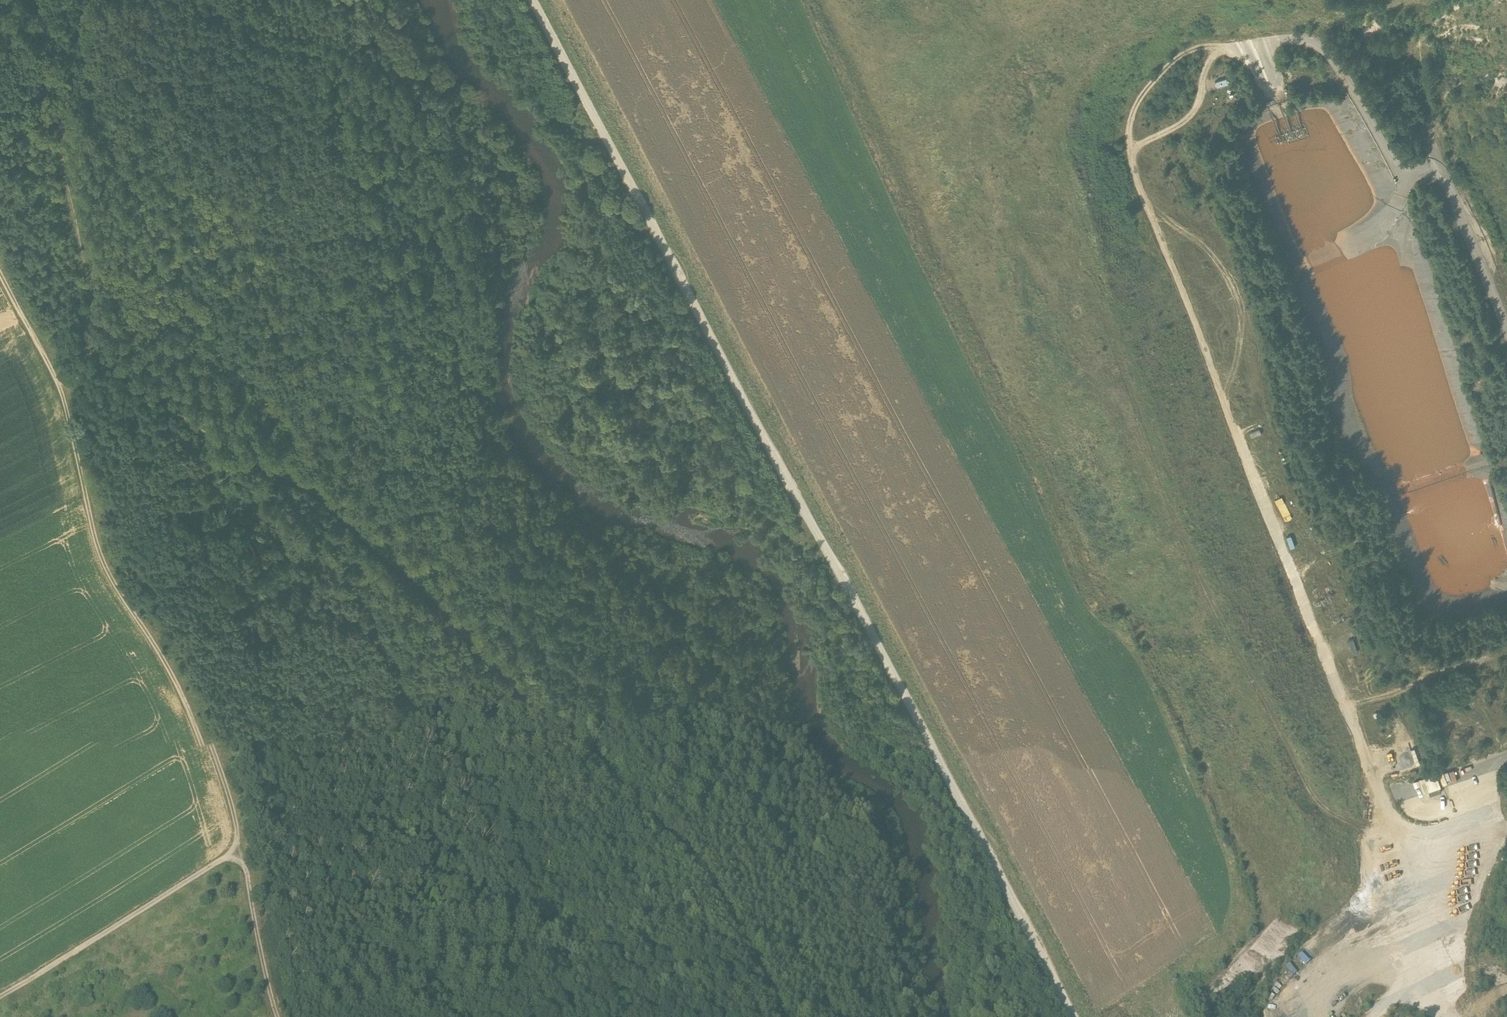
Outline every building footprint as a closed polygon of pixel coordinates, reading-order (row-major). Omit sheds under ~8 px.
[(1224,76),(1213,81),(1216,87),(1227,83),(1224,76)] [(1299,148),(1323,143),(1317,117),(1297,121),(1296,118),(1274,122),(1278,141),(1280,148),(1298,144),(1299,148)] [(1419,284),(1433,280),(1427,259),(1412,263),(1419,284)]
